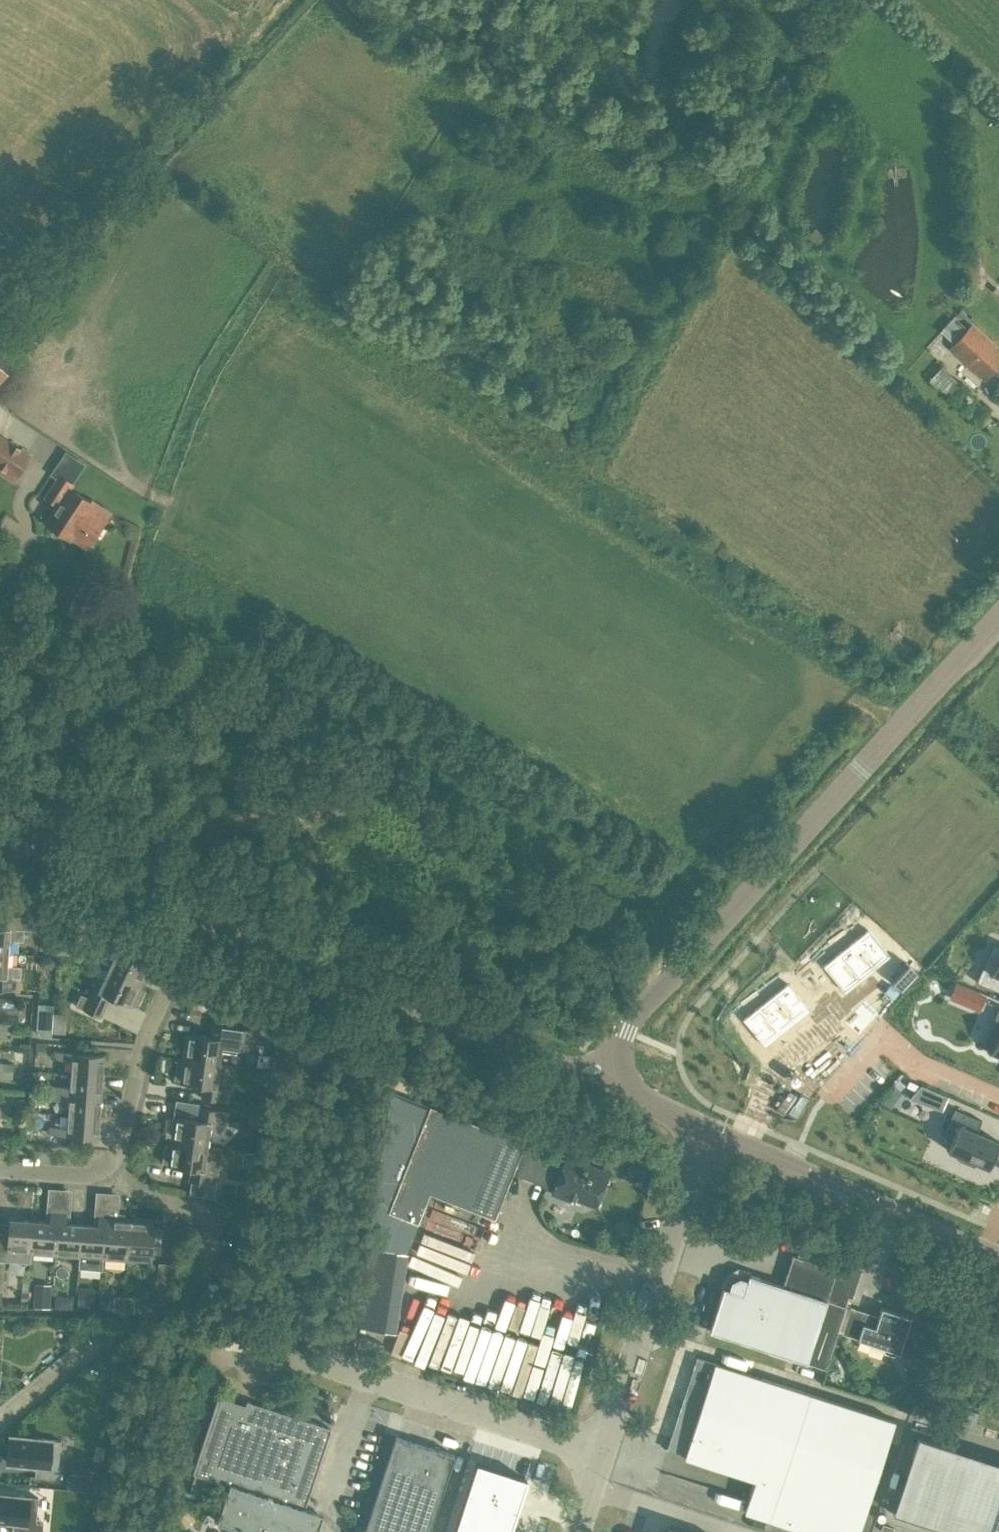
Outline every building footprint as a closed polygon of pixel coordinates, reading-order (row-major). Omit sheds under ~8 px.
[(998,364),(998,349),(972,324),(951,348),(985,379),(998,364)] [(8,374),(0,367),(0,384),(8,374)] [(0,433),(0,473),(14,483),(33,455),(0,433)] [(91,500),(70,487),(73,482),(59,473),(45,495),(57,503),(45,521),(70,537),(71,536),(87,547),(110,511),(92,499),(91,500)] [(36,917),(0,915),(0,951),(8,951),(9,939),(22,939),(23,929),(36,929),(36,917)] [(141,983),(151,961),(130,952),(135,940),(111,929),(106,940),(113,944),(109,954),(114,956),(108,968),(141,983)] [(873,930),(860,941),(879,963),(892,952),(873,930)] [(859,941),(846,952),(865,975),(878,964),(859,941)] [(976,981),(998,990),(998,945),(993,942),(976,981)] [(8,951),(0,951),(0,989),(19,990),(21,965),(7,965),(8,951)] [(845,952),(832,963),(851,986),(865,975),(845,952)] [(141,983),(108,968),(103,979),(98,977),(89,997),(81,994),(76,1005),(100,1016),(110,996),(131,1006),(132,1003),(136,1006),(144,990),(139,988),(141,983)] [(213,988),(218,978),(208,974),(204,983),(213,988)] [(790,987),(777,997),(796,1021),(796,1020),(808,1010),(790,987)] [(976,989),(969,1005),(979,1009),(986,994),(976,989)] [(776,997),(764,1007),(783,1031),(795,1021),(776,997)] [(982,1046),(998,1054),(998,1006),(982,1046)] [(763,1008),(750,1019),(769,1042),(782,1032),(763,1008)] [(37,1027),(37,1029),(41,1035),(46,1036),(52,1036),(53,1017),(38,1016),(37,1027)] [(275,1036),(276,1024),(260,1022),(259,1034),(275,1036)] [(248,1049),(251,1029),(211,1024),(210,1036),(186,1033),(183,1057),(220,1062),(221,1050),(236,1052),(236,1047),(248,1049)] [(102,1075),(103,1054),(56,1051),(55,1059),(72,1060),(71,1073),(102,1075)] [(259,1054),(257,1067),(270,1068),(271,1056),(259,1054)] [(220,1062),(183,1057),(182,1061),(177,1060),(175,1078),(180,1079),(179,1081),(204,1085),(202,1097),(228,1101),(230,1088),(221,1087),(222,1076),(218,1075),(220,1062)] [(100,1096),(102,1075),(71,1073),(70,1087),(53,1085),(53,1092),(100,1096)] [(921,1085),(909,1099),(942,1111),(948,1097),(921,1085)] [(99,1116),(100,1096),(53,1092),(52,1099),(70,1100),(69,1114),(99,1116)] [(0,1107),(0,1109),(8,1110),(10,1110),(11,1100),(1,1099),(0,1103),(0,1107)] [(565,1161),(523,1144),(524,1141),(430,1104),(388,1209),(417,1221),(429,1191),(494,1217),(512,1172),(554,1189),(553,1193),(568,1199),(571,1192),(596,1202),(607,1174),(582,1164),(583,1162),(567,1156),(565,1161)] [(225,1123),(227,1111),(200,1107),(198,1119),(175,1116),(175,1118),(170,1118),(167,1135),(172,1135),(171,1141),(208,1146),(209,1133),(214,1134),(216,1122),(225,1123)] [(944,1132),(953,1136),(947,1149),(960,1155),(958,1159),(974,1166),(976,1162),(989,1167),(998,1144),(998,1141),(977,1131),(982,1120),(955,1108),(944,1132)] [(98,1137),(99,1116),(69,1114),(68,1127),(51,1126),(50,1133),(98,1137)] [(208,1146),(171,1141),(171,1144),(166,1144),(163,1161),(168,1162),(168,1164),(192,1167),(190,1180),(216,1184),(221,1148),(208,1146)] [(56,1254),(59,1212),(48,1211),(48,1218),(50,1218),(49,1221),(33,1220),(31,1252),(56,1254)] [(68,1219),(68,1213),(59,1212),(56,1254),(79,1256),(81,1224),(66,1223),(66,1219),(68,1219)] [(103,1255),(106,1216),(99,1216),(98,1225),(81,1224),(79,1256),(78,1268),(102,1269),(103,1257),(103,1255)] [(127,1259),(128,1250),(127,1250),(129,1218),(106,1216),(103,1255),(103,1257),(127,1259)] [(31,1252),(33,1220),(9,1218),(6,1261),(31,1262),(31,1252)] [(152,1251),(154,1220),(129,1218),(127,1250),(128,1250),(152,1251)] [(621,1233),(610,1239),(617,1253),(629,1246),(621,1233)] [(397,1331),(408,1252),(376,1248),(364,1326),(397,1331)] [(792,1256),(785,1279),(783,1285),(749,1274),(748,1279),(740,1276),(731,1280),(729,1288),(724,1287),(710,1330),(826,1368),(848,1299),(852,1300),(862,1269),(799,1248),(796,1258),(792,1256)] [(169,1293),(170,1279),(172,1263),(159,1262),(156,1292),(169,1293)] [(52,1285),(35,1283),(33,1306),(50,1307),(52,1285)] [(93,1309),(94,1293),(80,1292),(79,1308),(93,1309)] [(123,1311),(124,1297),(114,1296),(114,1310),(123,1311)] [(53,1308),(61,1308),(61,1300),(53,1300),(53,1308)] [(878,1316),(864,1311),(850,1307),(842,1332),(899,1351),(910,1317),(881,1307),(878,1316)] [(914,1353),(906,1357),(912,1369),(920,1364),(914,1353)] [(895,1419),(696,1355),(666,1449),(756,1477),(744,1512),(807,1531),(858,1531),(895,1419)] [(230,1399),(218,1395),(192,1473),(196,1474),(189,1494),(208,1501),(212,1488),(226,1493),(216,1521),(232,1526),(231,1531),(317,1531),(321,1519),(317,1511),(305,1507),(331,1428),(247,1400),(245,1405),(230,1399)] [(10,1435),(8,1461),(36,1464),(35,1477),(61,1479),(62,1465),(59,1465),(62,1440),(10,1435)] [(893,1512),(954,1531),(998,1531),(998,1461),(918,1435),(893,1512)] [(396,1436),(365,1531),(428,1531),(441,1493),(442,1494),(454,1454),(430,1446),(430,1447),(396,1436)] [(95,1444),(94,1452),(103,1453),(104,1450),(104,1446),(95,1444)] [(532,1479),(479,1461),(456,1531),(515,1531),(532,1479)] [(14,1521),(12,1531),(42,1531),(43,1522),(36,1521),(39,1496),(0,1493),(0,1519),(14,1521)]
